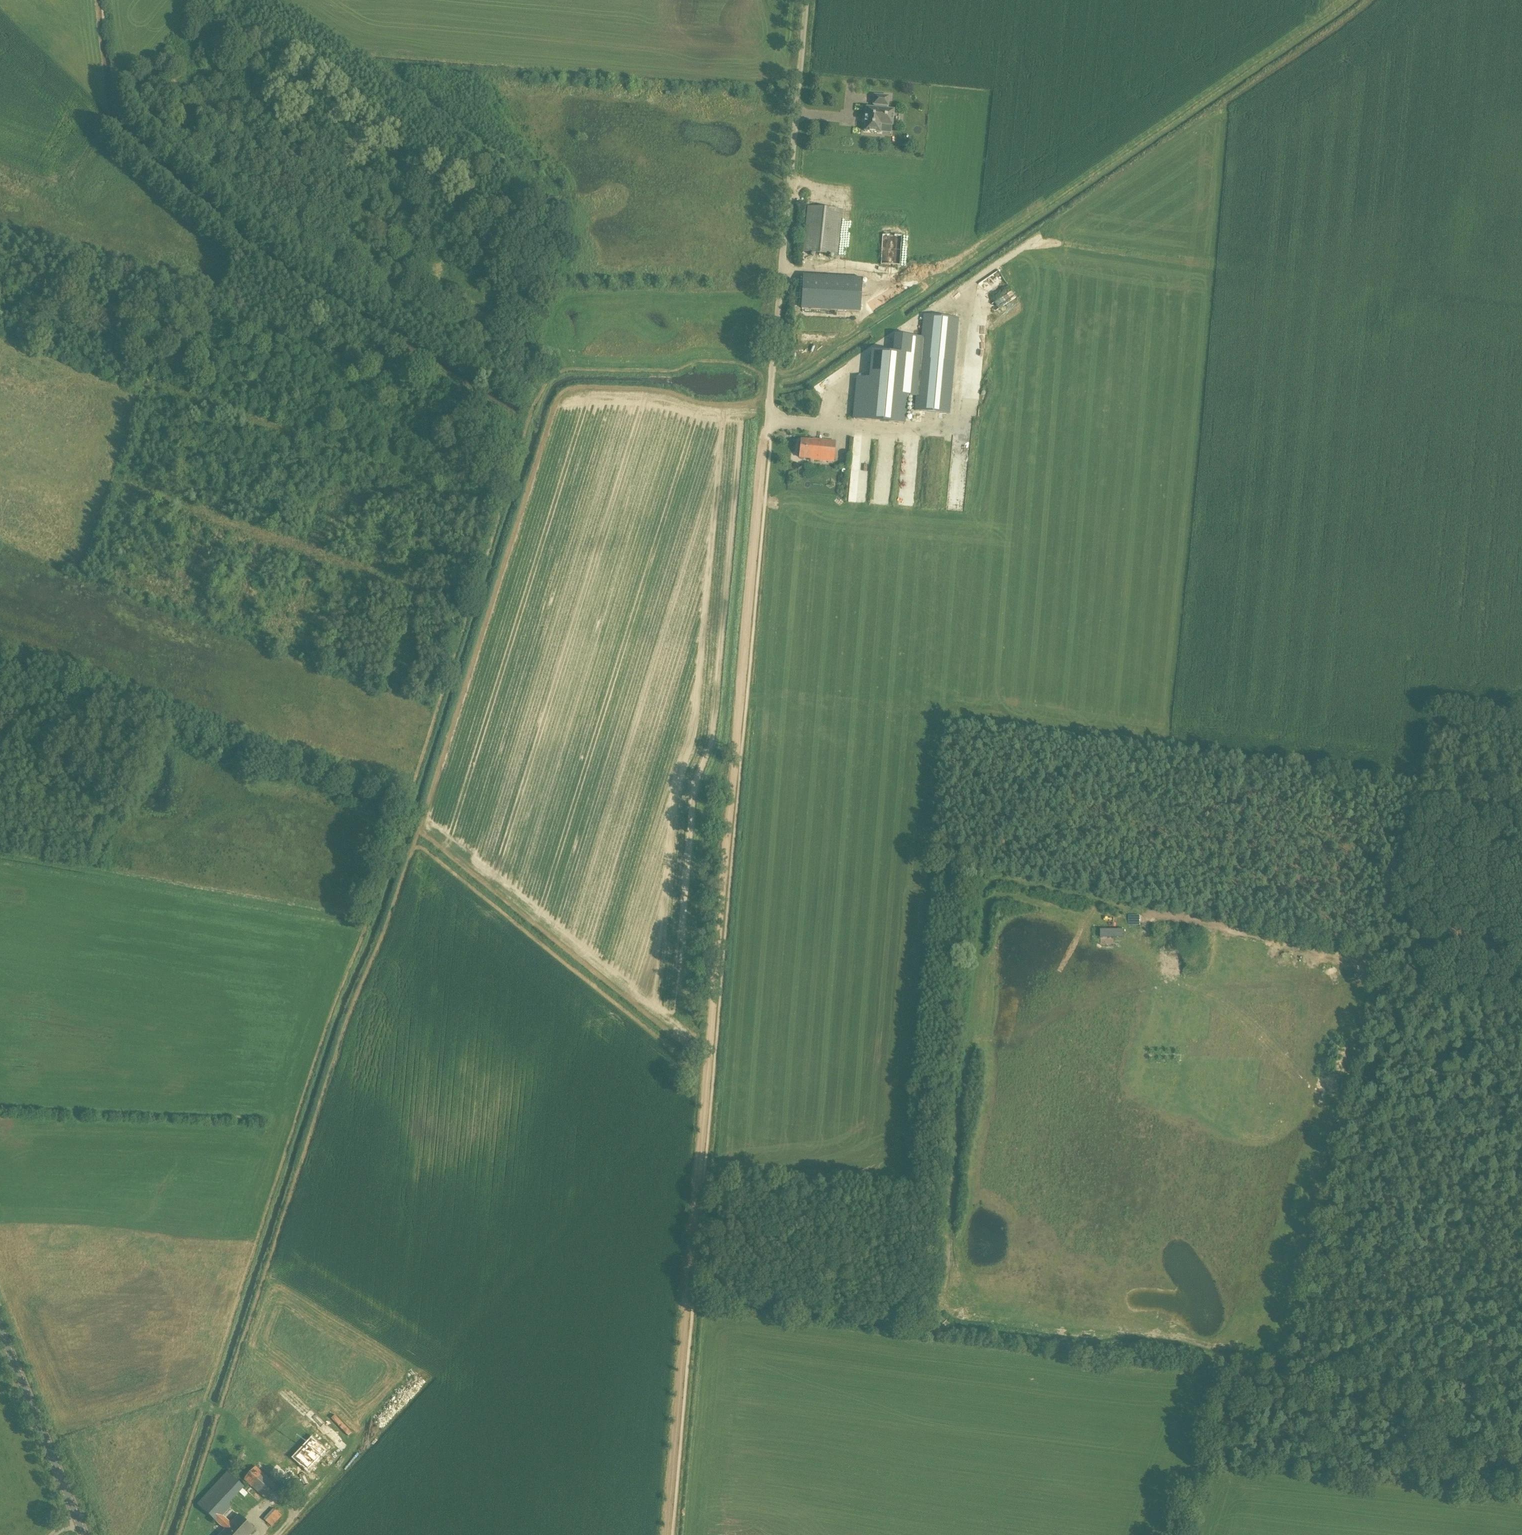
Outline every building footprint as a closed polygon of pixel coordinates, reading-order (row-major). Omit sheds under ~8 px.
[(883,110),(883,106),(888,107),(888,97),(884,96),(874,96),(873,104),(874,105),(874,109),(866,108),(866,116),(865,116),(865,123),(865,131),(881,133),(882,126),(892,127),(894,110),(883,110)] [(803,252),(838,256),(842,210),(807,206),(803,252)] [(880,265),(901,267),(903,235),(882,234),(880,265)] [(861,279),(802,276),(800,310),(860,313),(861,279)] [(857,379),(853,419),(904,424),(907,396),(916,397),(915,411),(948,414),(957,319),(924,316),(919,365),(870,361),(868,380),(858,379),(857,379)] [(811,459),(811,460),(834,462),(835,441),(801,439),(799,458),(811,459)] [(299,1458),(312,1471),(333,1449),(320,1436),(299,1458)] [(278,1486),(256,1466),(243,1480),(265,1499),(278,1486)] [(227,1471),(197,1504),(224,1530),(220,1534),(251,1534),(255,1530),(239,1515),(231,1523),(224,1516),(232,1507),(229,1505),(245,1488),(227,1471)] [(282,1516),(273,1508),(263,1518),(271,1527),(282,1516)]
